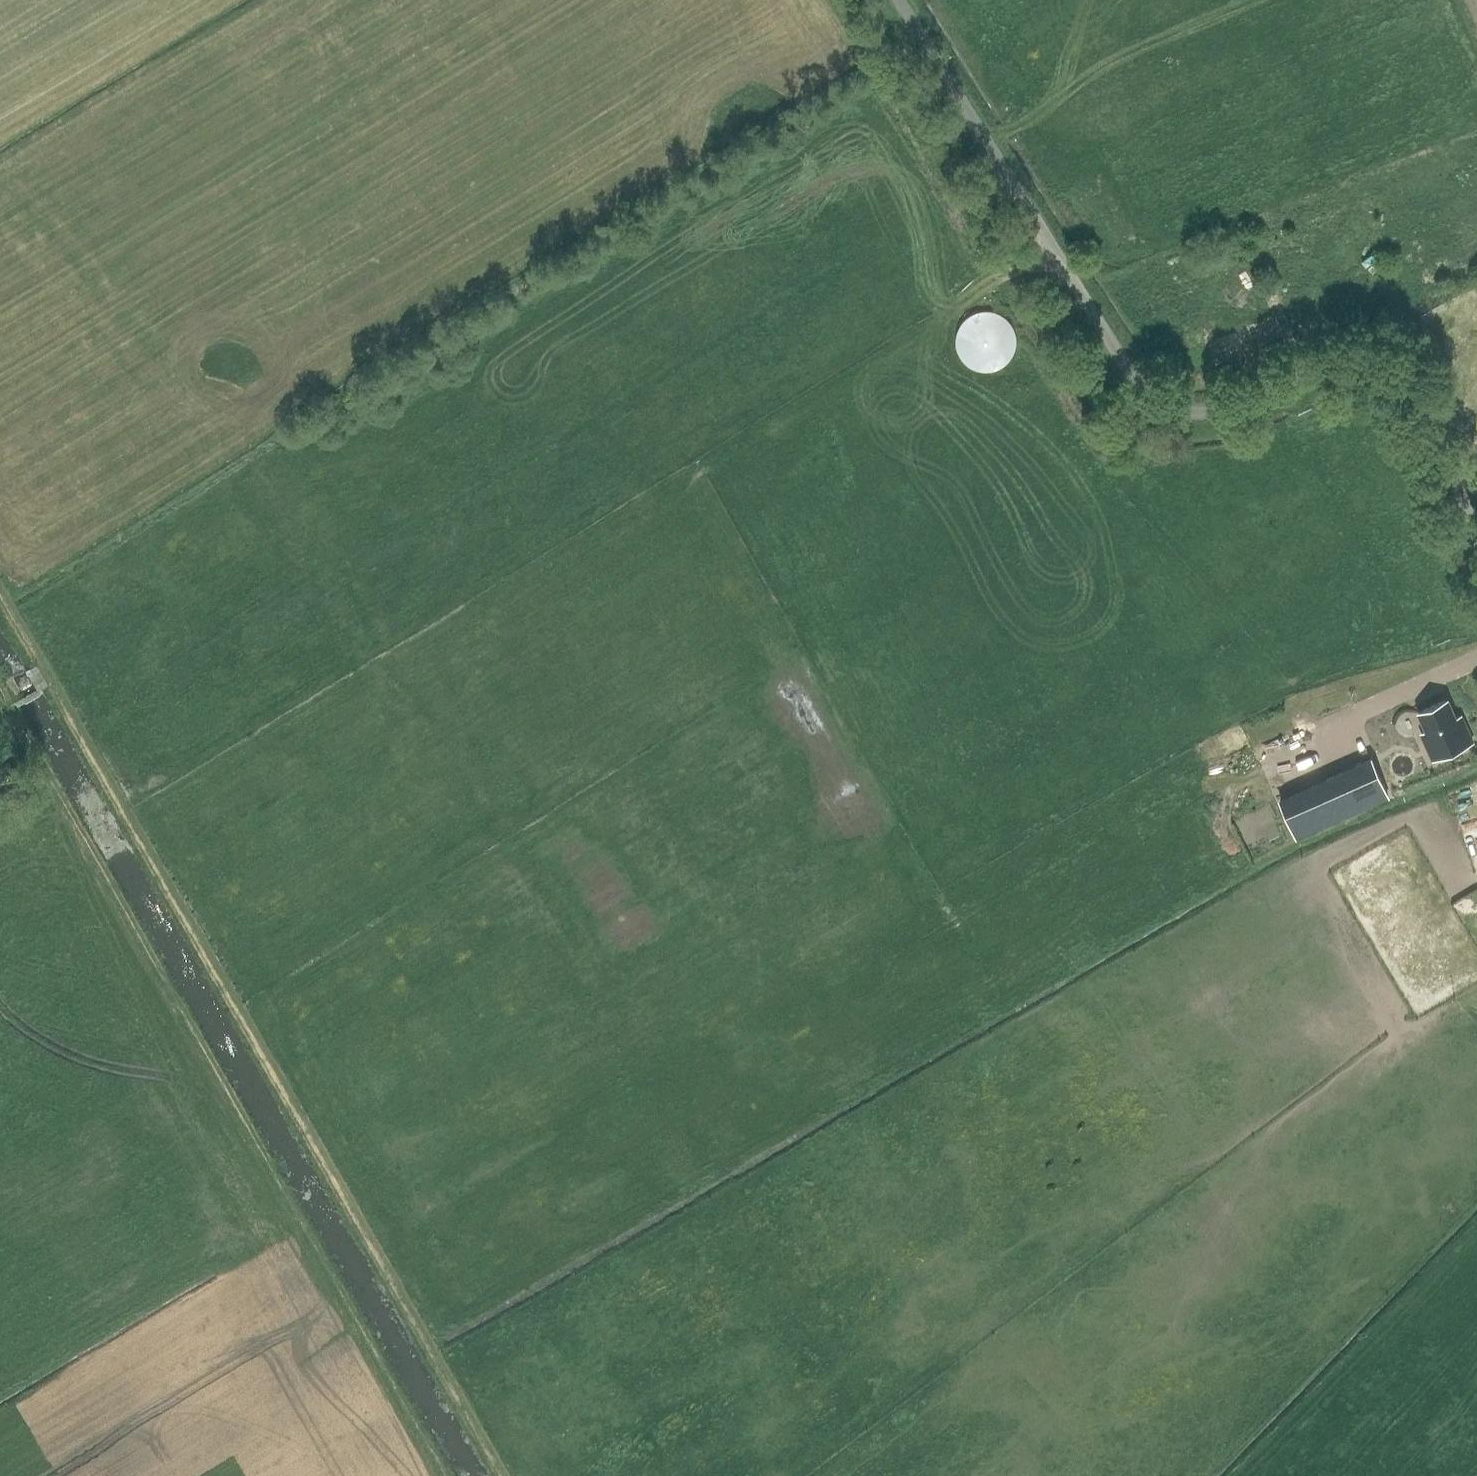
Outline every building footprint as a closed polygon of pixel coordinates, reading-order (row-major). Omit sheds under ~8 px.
[(987,310),(986,310),(985,310),(984,310),(983,310),(982,310),(981,310),(980,311),(979,311),(978,311),(977,311),(976,312),(975,312),(974,313),(973,313),(972,314),(971,314),(970,315),(969,315),(969,316),(968,316),(967,317),(966,318),(965,319),(964,320),(963,321),(962,322),(962,323),(961,324),(961,325),(960,325),(960,326),(960,327),(959,327),(959,328),(959,329),(958,330),(958,331),(958,332),(957,333),(957,334),(957,335),(957,336),(957,337),(957,338),(956,339),(956,340),(956,341),(957,341),(957,342),(957,343),(957,344),(957,345),(957,346),(957,347),(958,348),(958,349),(958,350),(959,351),(959,352),(959,353),(960,354),(961,355),(961,356),(961,357),(962,357),(962,358),(963,358),(963,359),(964,360),(965,361),(966,362),(967,363),(968,364),(969,365),(970,365),(971,366),(972,366),(972,367),(973,367),(974,367),(975,368),(976,368),(977,369),(978,369),(979,369),(980,369),(981,370),(982,370),(983,370),(984,370),(985,370),(986,370),(987,370),(988,370),(989,370),(990,370),(991,370),(992,370),(993,370),(994,369),(995,369),(996,369),(997,369),(997,368),(998,368),(999,368),(1000,367),(1001,367),(1002,366),(1003,366),(1004,365),(1005,364),(1006,364),(1006,363),(1007,363),(1007,362),(1008,362),(1009,361),(1009,360),(1010,360),(1010,359),(1011,359),(1011,358),(1012,357),(1013,356),(1013,355),(1014,354),(1014,353),(1015,352),(1015,351),(1015,350),(1016,350),(1016,349),(1016,348),(1016,347),(1016,346),(1017,346),(1017,345),(1017,344),(1017,343),(1017,342),(1017,341),(1017,340),(1017,339),(1017,338),(1017,337),(1017,336),(1017,335),(1016,334),(1016,333),(1016,332),(1016,331),(1015,330),(1015,329),(1015,328),(1014,328),(1014,327),(1014,326),(1013,326),(1013,325),(1013,324),(1012,324),(1012,323),(1011,322),(1010,321),(1010,320),(1009,320),(1009,319),(1008,319),(1008,318),(1007,317),(1006,317),(1006,316),(1005,316),(1005,315),(1004,315),(1003,315),(1003,314),(1002,314),(1001,313),(1000,313),(999,312),(998,312),(997,312),(997,311),(996,311),(995,311),(994,311),(993,310),(992,310),(991,310),(990,310),(989,310),(988,310),(987,310)] [(1419,711),(1427,729),(1417,733),(1431,762),(1474,743),(1461,713),(1454,717),(1446,699),(1419,711)] [(1371,757),(1326,777),(1345,819),(1390,799),(1371,757)]
